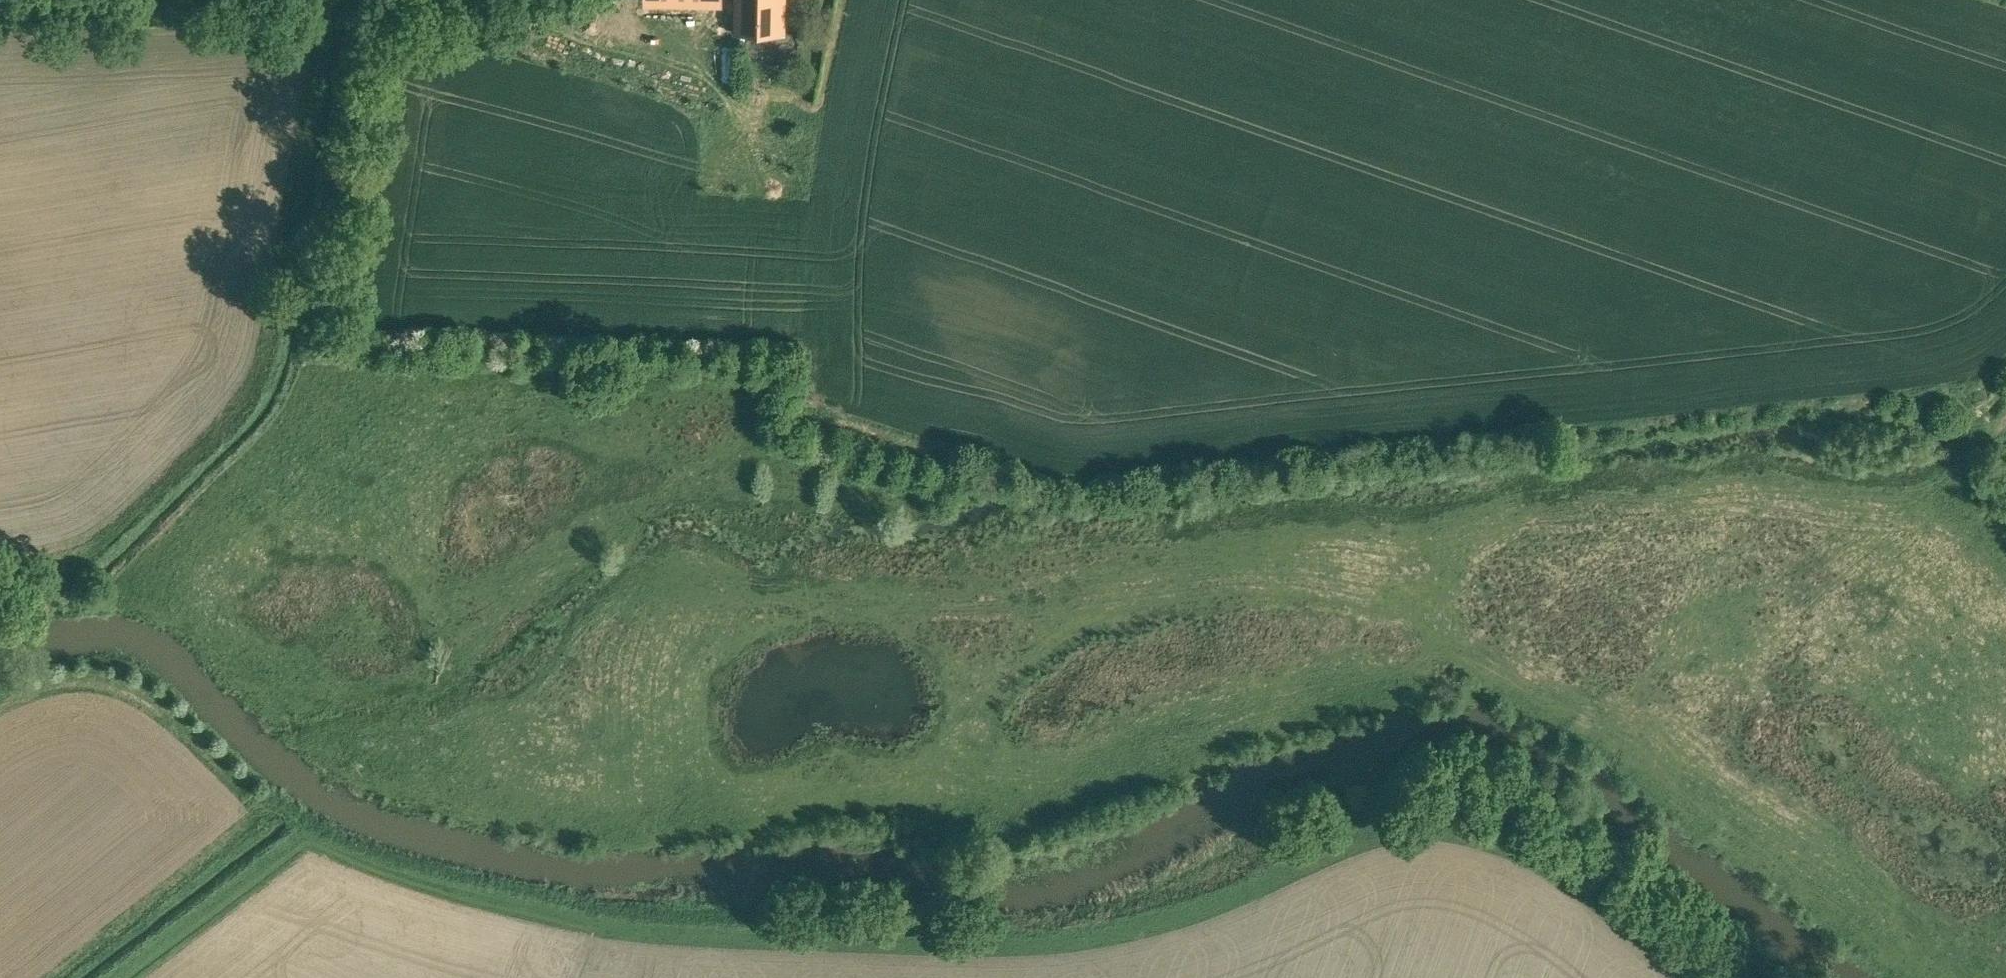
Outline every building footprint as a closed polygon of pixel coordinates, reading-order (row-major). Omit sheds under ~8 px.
[(648,19),(710,19),(710,4),(728,4),(735,4),(735,0),(648,0),(648,19)] [(735,4),(735,19),(735,34),(785,36),(786,0),(735,0),(735,4)]
